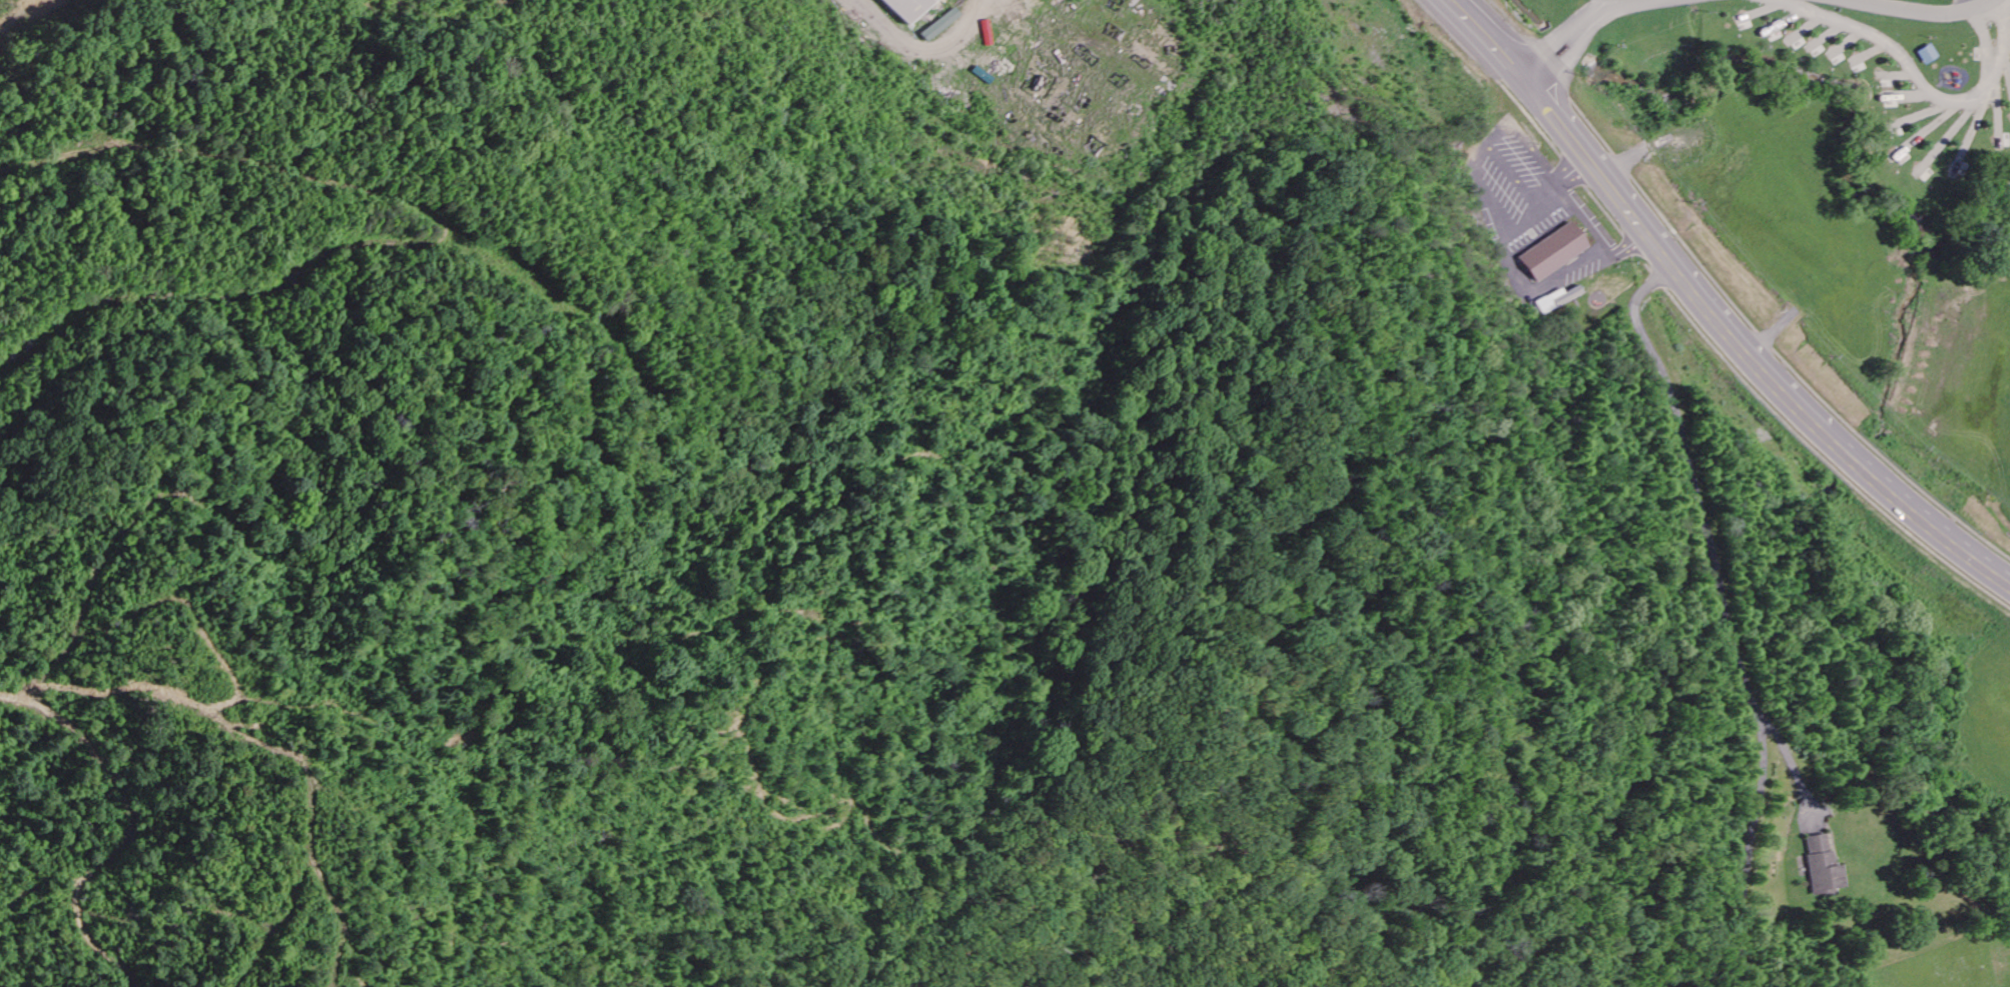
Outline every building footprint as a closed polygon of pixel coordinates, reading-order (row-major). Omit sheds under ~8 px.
[(910,28),(937,0),(881,0),(910,28)] [(923,37),(931,45),(960,15),(951,7),(923,37)] [(1929,67),(1941,58),(1933,45),(1920,53),(1929,67)] [(1908,137),(1905,128),(1914,126),(1911,118),(1890,124),(1894,140),(1908,137)] [(1900,167),(1918,155),(1910,143),(1892,155),(1900,167)] [(1916,172),(1927,183),(1942,167),(1930,156),(1916,172)] [(1574,220),(1593,245),(1546,281),(1527,256),(1574,220)] [(1545,302),(1552,316),(1590,294),(1585,286),(1572,294),(1569,289),(1545,302)] [(1806,838),(1813,894),(1846,890),(1843,866),(1833,867),(1828,835),(1806,838)]
